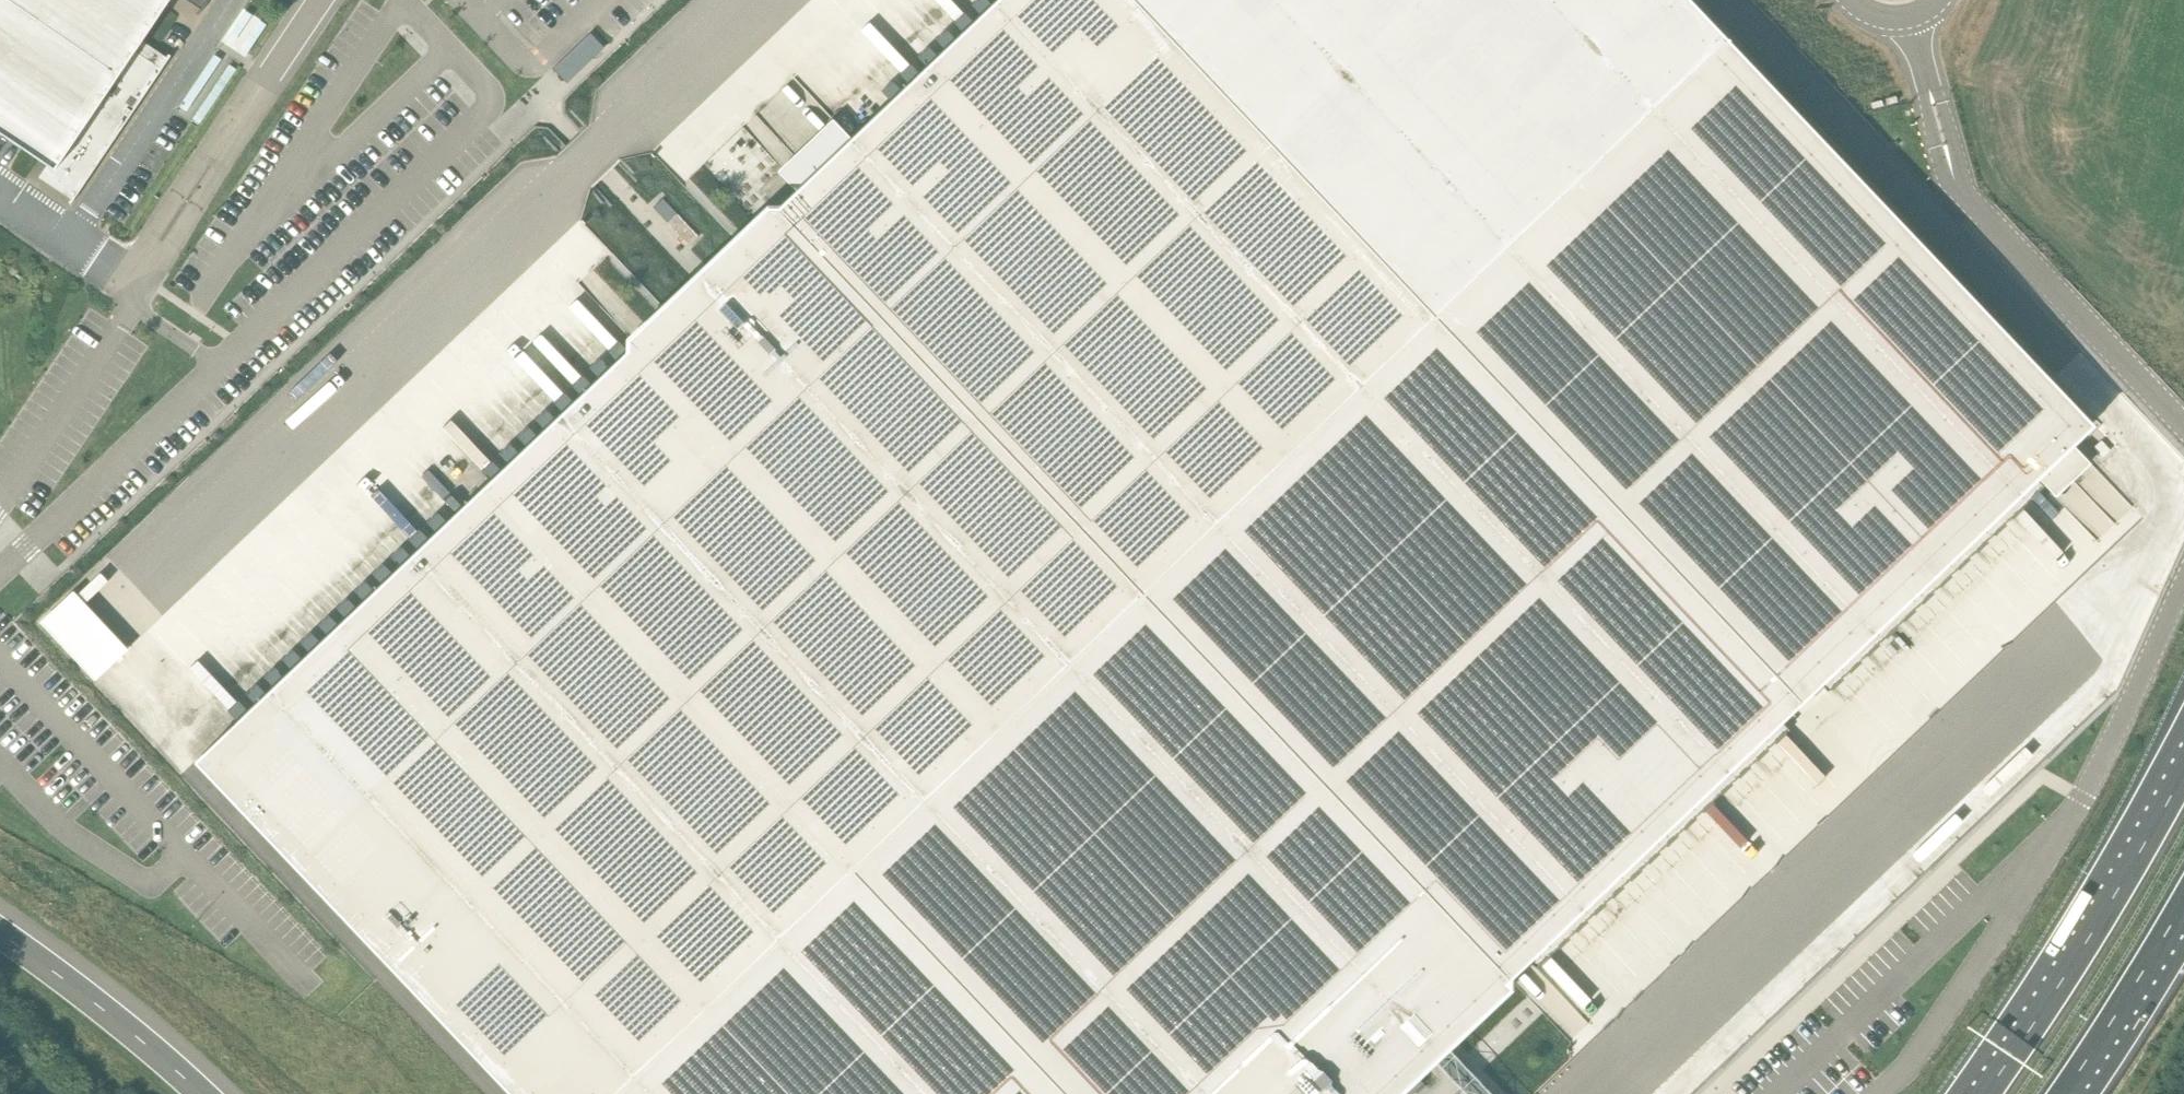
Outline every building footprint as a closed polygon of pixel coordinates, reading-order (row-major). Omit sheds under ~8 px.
[(170,0),(0,0),(0,131),(55,168),(51,175),(76,192),(69,202),(71,203),(171,55),(169,54),(160,67),(136,50),(170,0)] [(200,8),(196,14),(198,15),(208,0),(188,0),(200,8)] [(779,208),(1144,592),(1434,315),(1133,0),(997,0),(782,205),(779,208)] [(1434,315),(1727,39),(1690,0),(1133,0),(1434,315)] [(572,81),(610,46),(596,30),(558,66),(572,81)] [(1727,39),(1434,315),(1774,673),(2066,395),(1727,39)] [(627,353),(488,485),(852,869),(1144,592),(779,208),(774,212),(769,207),(710,262),(713,265),(690,287),(687,284),(629,339),(635,345),(627,353)] [(677,214),(668,223),(689,245),(699,237),(677,214)] [(1434,315),(1144,592),(1484,949),(1774,673),(1434,315)] [(196,760),(513,1093),(616,1093),(852,869),(488,485),(196,760)] [(852,869),(1067,1093),(1332,1093),(1484,949),(1144,592),(852,869)] [(616,1093),(1067,1093),(852,869),(616,1093)]
